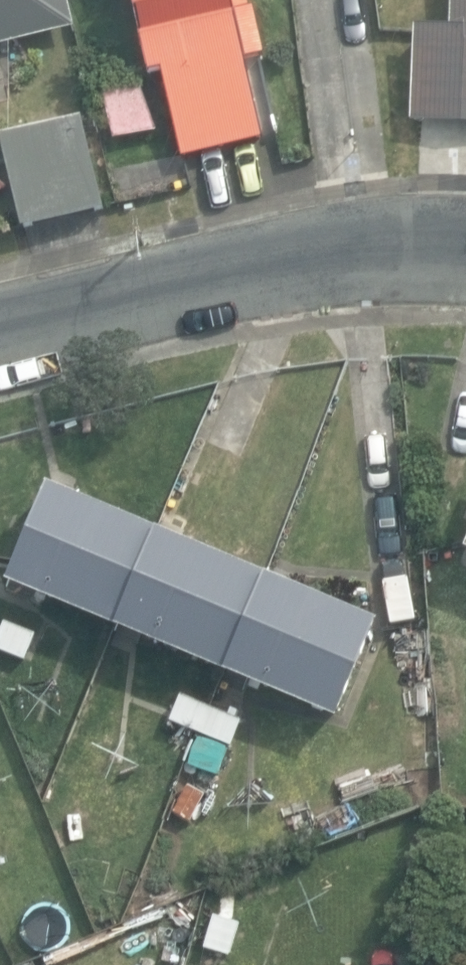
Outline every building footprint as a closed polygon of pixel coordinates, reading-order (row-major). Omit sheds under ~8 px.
[(75,24),(70,0),(0,0),(0,42),(75,24)] [(184,154),(267,134),(248,56),(263,52),(250,0),(134,0),(152,72),(163,69),(184,154)] [(465,120),(465,0),(452,0),(451,26),(415,25),(412,118),(465,120)] [(145,86),(106,93),(114,136),(152,129),(145,86)] [(1,135),(23,229),(107,208),(83,114),(1,135)] [(330,719),(371,619),(263,575),(155,530),(38,482),(0,573),(0,583),(114,630),(222,675),(330,719)] [(458,543),(455,550),(465,554),(465,525),(458,543)] [(0,626),(0,651),(23,661),(34,634),(2,621),(0,626)] [(178,693),(166,721),(196,733),(229,747),(241,719),(209,706),(178,693)] [(216,777),(229,747),(196,733),(183,764),(216,777)] [(171,813),(189,823),(205,793),(187,783),(171,813)] [(202,948),(229,956),(238,923),(212,915),(202,948)]
